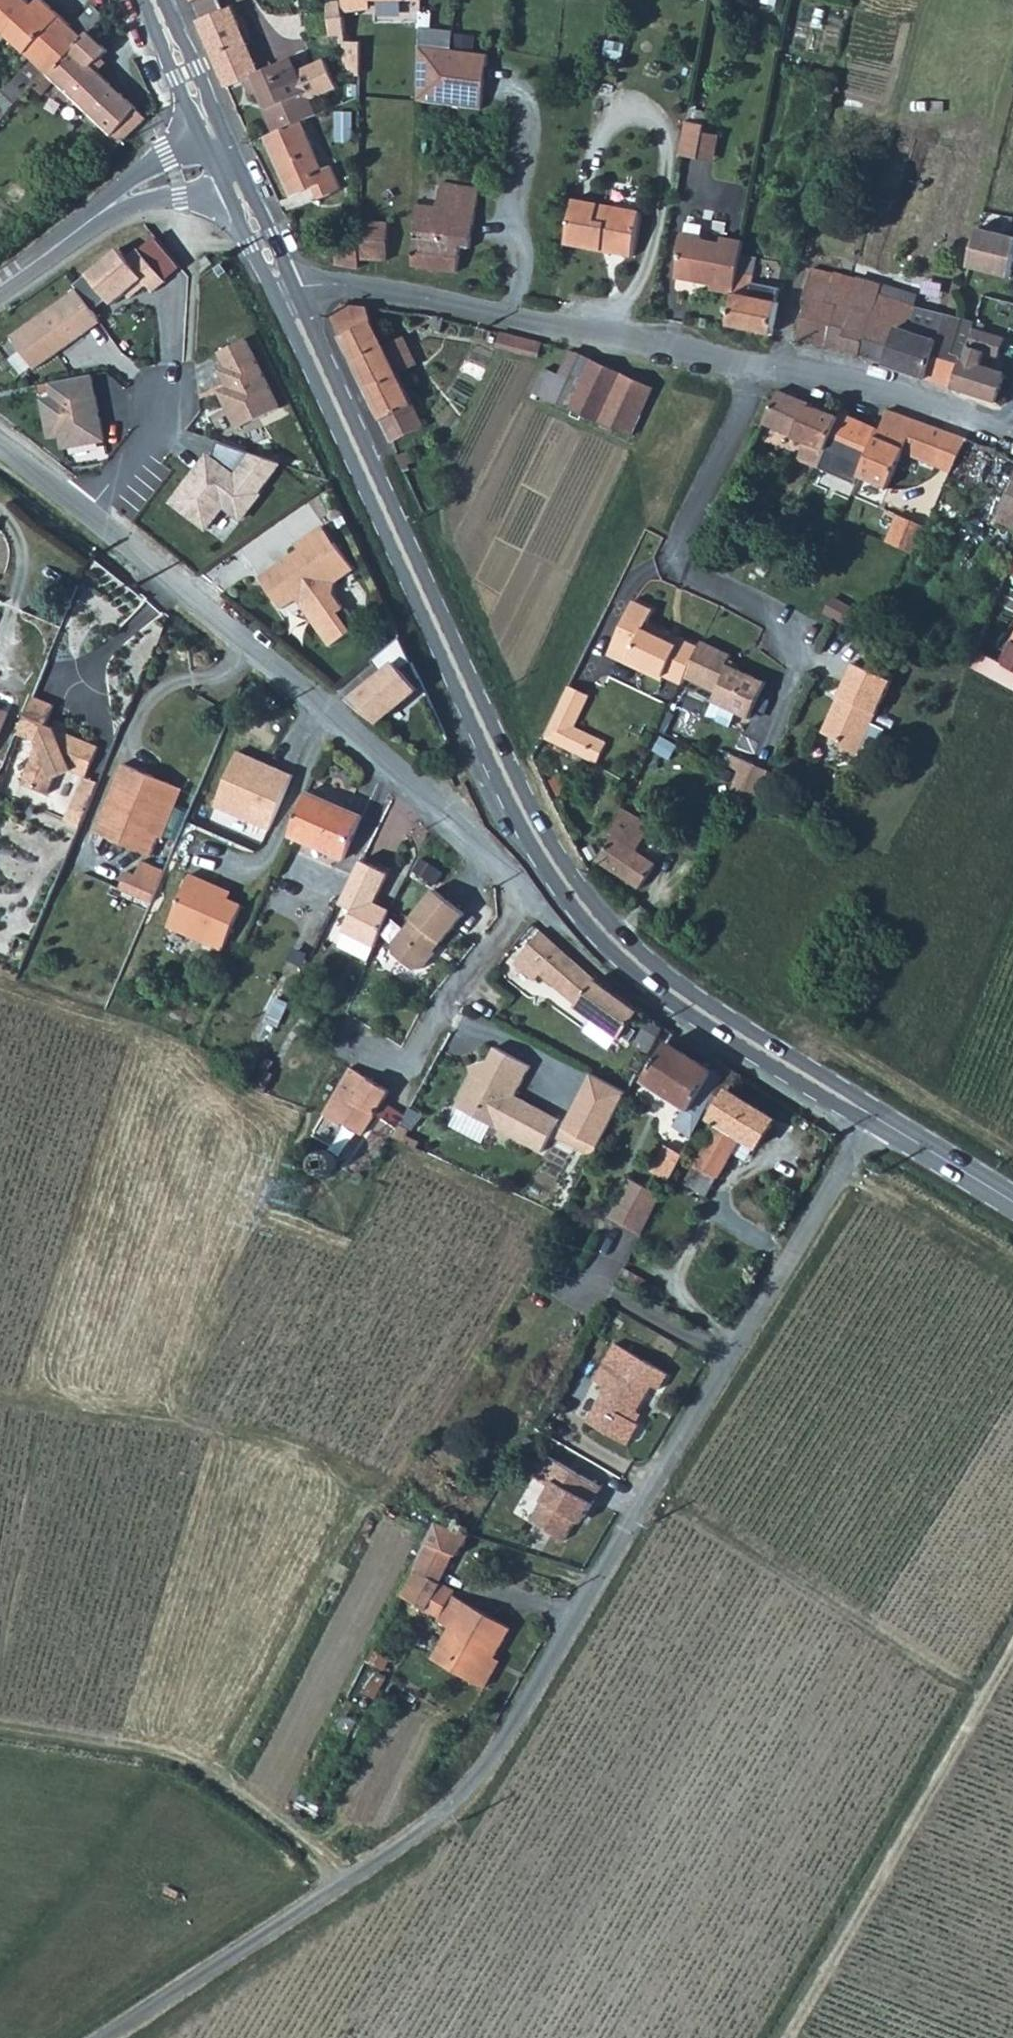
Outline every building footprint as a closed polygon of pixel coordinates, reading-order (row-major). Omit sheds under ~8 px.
[(7,31),(32,6),(26,0),(0,0),(0,24),(7,31)] [(72,26),(44,0),(38,0),(32,6),(7,31),(10,34),(35,58),(11,84),(23,95),(35,83),(48,69),(51,71),(89,31),(102,17),(91,6),(72,26)] [(342,0),(335,0),(329,1),(331,29),(343,28),(343,13),(342,0)] [(343,13),(362,13),(362,0),(342,0),(343,13)] [(237,8),(201,22),(230,89),(231,90),(249,81),(255,96),(265,91),(272,107),(269,109),(279,131),(305,120),(323,113),(324,112),(318,100),(345,88),(333,60),(305,73),(299,60),(266,73),(237,8)] [(48,69),(35,83),(43,90),(55,78),(109,128),(103,134),(97,130),(90,138),(109,155),(145,116),(93,65),(107,49),(89,31),(51,71),(48,69)] [(360,48),(360,38),(351,38),(343,38),(343,60),(347,60),(347,75),(359,75),(360,48)] [(420,45),(416,100),(481,107),(490,53),(475,51),(461,49),(420,45)] [(683,119),(676,154),(696,158),(701,131),(702,123),(683,119)] [(326,168),(305,120),(279,131),(279,132),(270,135),(295,194),(317,185),(322,197),(345,188),(334,164),(326,168)] [(715,134),(701,131),(696,158),(710,160),(715,134)] [(453,267),(456,241),(466,243),(475,187),(437,180),(434,202),(414,200),(409,260),(453,267)] [(628,254),(638,209),(572,194),(562,240),(628,254)] [(356,219),(356,234),(355,256),(388,256),(388,221),(356,219)] [(699,235),(699,233),(681,229),(676,233),(674,247),(677,250),(672,273),(690,277),(699,235)] [(1007,280),(1012,256),(1012,240),(976,230),(965,268),(1007,280)] [(355,256),(356,234),(336,239),(335,261),(355,264),(355,256)] [(699,235),(690,277),(707,281),(707,285),(730,290),(735,267),(741,238),(719,234),(717,239),(699,235)] [(90,273),(115,303),(128,292),(132,296),(149,282),(155,290),(167,280),(140,247),(129,257),(120,247),(90,273)] [(202,267),(209,262),(204,255),(197,259),(202,267)] [(843,308),(851,277),(844,275),(807,265),(799,296),(804,298),(795,334),(822,342),(832,306),(843,308)] [(748,291),(751,271),(735,267),(730,290),(724,319),(769,329),(775,297),(748,291)] [(950,385),(961,355),(949,351),(932,345),(937,332),(930,330),(927,339),(908,333),(914,309),(907,306),(879,298),(883,286),(851,277),(843,308),(864,315),(862,319),(867,321),(900,331),(888,364),(950,385)] [(883,286),(879,298),(907,306),(911,294),(883,286)] [(100,318),(79,288),(12,335),(35,368),(87,332),(85,329),(100,318)] [(404,334),(385,341),(368,304),(342,302),(332,312),(393,441),(423,427),(398,370),(416,361),(404,334)] [(832,306),(822,342),(834,345),(843,308),(832,306)] [(843,308),(834,345),(857,353),(867,321),(862,319),(864,315),(843,308)] [(937,332),(941,317),(914,309),(908,333),(927,339),(930,330),(937,332)] [(958,321),(941,317),(937,332),(932,345),(949,351),(958,321)] [(900,331),(867,321),(857,353),(888,364),(900,331)] [(1002,335),(971,325),(961,355),(950,385),(995,400),(1005,371),(979,362),(983,350),(996,354),(1002,335)] [(495,342),(536,352),(541,338),(498,327),(495,342)] [(238,425),(283,405),(251,335),(223,348),(229,363),(223,366),(230,382),(221,387),(238,425)] [(623,432),(647,380),(574,345),(567,344),(555,370),(539,362),(527,386),(564,403),(623,432)] [(93,373),(52,381),(54,396),(43,398),(50,436),(61,434),(64,447),(105,439),(93,373)] [(826,444),(837,413),(807,402),(808,401),(776,387),(768,404),(760,420),(826,444)] [(887,481),(901,444),(934,458),(946,430),(884,404),(876,425),(859,470),(887,481)] [(853,456),(849,465),(859,470),(876,425),(838,409),(837,413),(826,444),(853,456)] [(964,437),(946,430),(934,458),(931,465),(950,472),(964,437)] [(950,472),(945,482),(978,496),(983,483),(997,451),(964,437),(950,472)] [(196,472),(174,501),(208,527),(226,503),(243,517),(262,492),(259,490),(282,461),(220,440),(215,456),(200,475),(196,472)] [(1012,528),(1012,459),(997,451),(983,483),(1007,493),(995,520),(1012,528)] [(897,513),(885,540),(914,553),(926,526),(897,513)] [(304,546),(318,566),(344,547),(327,523),(300,541),(304,546)] [(304,546),(263,575),(285,606),(299,596),(333,643),(355,628),(342,610),(347,606),(337,591),(339,579),(358,566),(344,547),(318,566),(304,546)] [(636,642),(628,660),(663,677),(680,685),(683,678),(699,644),(647,620),(653,607),(634,598),(618,634),(636,642)] [(661,680),(663,677),(628,660),(636,642),(618,634),(608,655),(661,680)] [(353,700),(381,723),(420,687),(403,669),(414,660),(402,635),(375,660),(385,671),(353,700)] [(699,644),(683,678),(712,691),(725,663),(729,653),(701,640),(699,644)] [(889,679),(853,662),(844,683),(879,702),(889,679)] [(748,717),(764,681),(725,663),(712,691),(715,692),(711,700),(748,717)] [(879,702),(844,683),(821,733),(838,741),(837,745),(855,754),(879,702)] [(583,759),(593,738),(573,728),(588,697),(568,687),(543,740),(583,759)] [(29,696),(14,734),(35,743),(18,783),(45,794),(51,778),(69,770),(84,776),(96,745),(43,724),(51,705),(29,696)] [(837,745),(838,741),(821,733),(815,746),(832,754),(837,745)] [(607,744),(593,738),(583,759),(597,765),(607,744)] [(758,799),(770,770),(732,754),(727,766),(740,772),(732,786),(747,793),(758,799)] [(150,859),(158,839),(151,836),(166,801),(148,793),(153,779),(123,767),(95,836),(150,859)] [(84,777),(71,823),(90,828),(102,782),(84,777)] [(151,836),(158,839),(163,841),(182,791),(153,779),(148,793),(166,801),(151,836)] [(307,789),(288,832),(296,836),(315,792),(307,789)] [(315,792),(296,836),(344,857),(363,813),(315,792)] [(611,836),(595,861),(640,889),(655,864),(636,851),(650,826),(622,809),(609,833),(611,836)] [(360,860),(341,900),(356,907),(346,929),(347,929),(377,943),(392,906),(377,899),(389,873),(360,860)] [(149,906),(163,873),(140,863),(134,877),(125,873),(117,892),(149,906)] [(187,876),(165,929),(220,951),(238,906),(227,902),(214,896),(216,888),(187,876)] [(414,922),(444,946),(469,916),(437,892),(414,922)] [(444,946),(414,922),(395,946),(396,960),(413,972),(423,971),(444,946)] [(377,943),(347,929),(340,943),(371,957),(377,943)] [(539,973),(620,1036),(639,1010),(613,993),(588,973),(563,952),(540,930),(513,961),(528,975),(530,973),(536,977),(539,973)] [(591,1034),(612,1047),(619,1037),(598,1023),(591,1034)] [(654,1024),(641,1045),(654,1053),(667,1032),(654,1024)] [(667,1043),(645,1081),(684,1104),(673,1121),(694,1134),(728,1068),(718,1061),(713,1070),(667,1043)] [(478,1069),(459,1107),(544,1150),(561,1118),(516,1095),(533,1064),(499,1045),(489,1067),(478,1069)] [(350,1067),(323,1115),(345,1129),(347,1126),(363,1136),(390,1091),(350,1067)] [(628,1092),(593,1073),(564,1128),(599,1147),(607,1133),(628,1092)] [(711,1118),(721,1124),(696,1164),(718,1177),(744,1137),(758,1146),(776,1118),(730,1089),(711,1118)] [(599,1147),(564,1128),(559,1137),(595,1156),(599,1147)] [(330,1151),(325,1150),(321,1150),(318,1152),(314,1155),(312,1159),(312,1164),(313,1168),(316,1172),(319,1174),(324,1175),(325,1175),(330,1174),(333,1171),(336,1167),(337,1163),(336,1158),(333,1154),(330,1151)] [(630,1177),(610,1217),(641,1233),(662,1194),(630,1177)] [(604,1388),(585,1422),(625,1446),(637,1424),(629,1420),(648,1384),(604,1359),(592,1381),(604,1388)] [(554,1480),(533,1519),(566,1537),(572,1525),(582,1524),(603,1486),(554,1460),(546,1475),(554,1480)] [(433,1658),(486,1688),(502,1662),(495,1658),(513,1627),(453,1595),(456,1591),(442,1584),(471,1534),(438,1524),(413,1568),(400,1595),(427,1612),(428,1609),(439,1616),(437,1620),(450,1628),(433,1658)] [(366,1661),(385,1671),(393,1655),(375,1646),(366,1661)] [(361,1689),(376,1697),(388,1675),(372,1667),(361,1689)] [(342,1712),(348,1716),(355,1703),(349,1699),(342,1712)] [(343,1744),(347,1746),(360,1722),(348,1716),(342,1712),(329,1737),(343,1744)]
